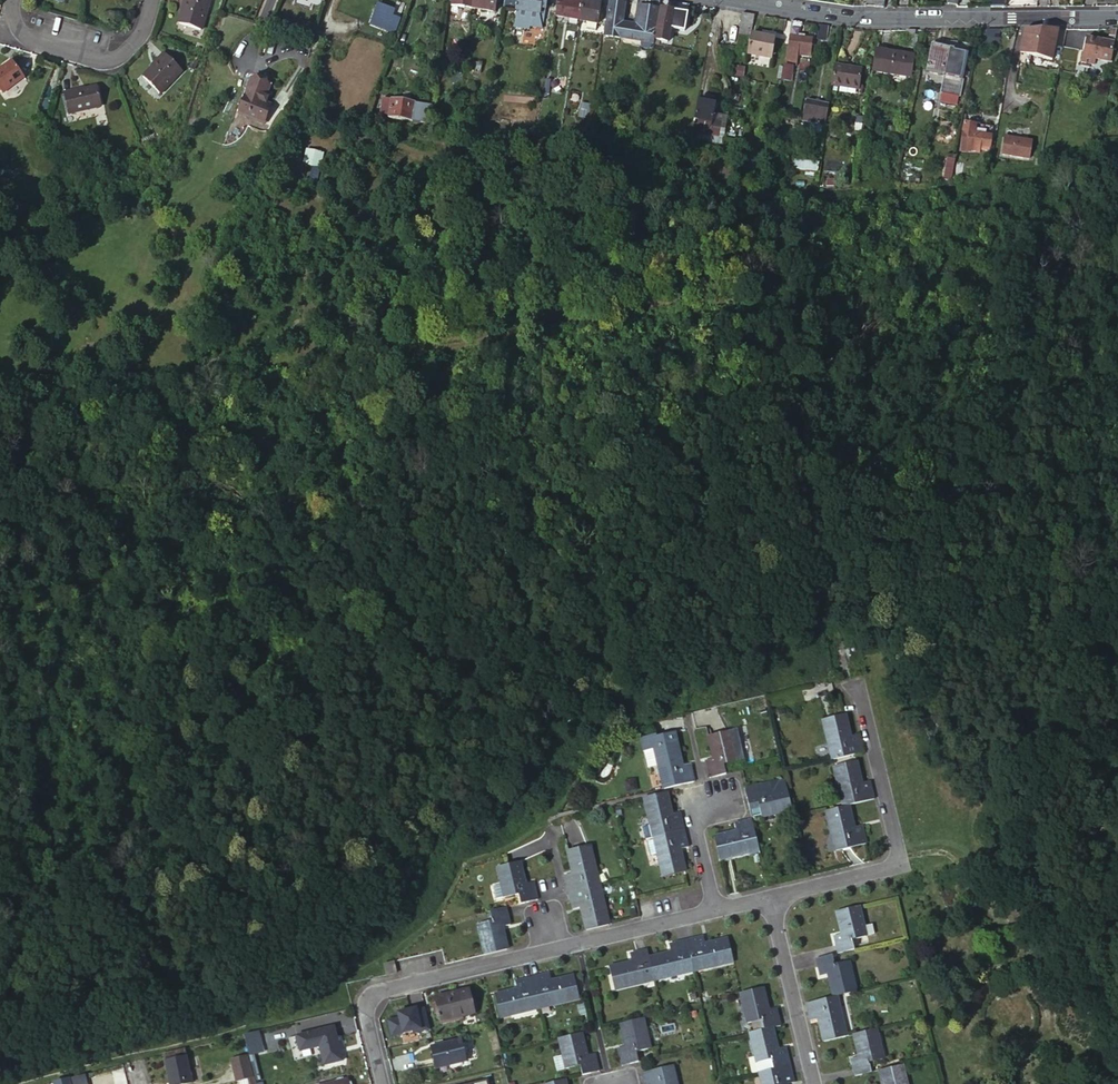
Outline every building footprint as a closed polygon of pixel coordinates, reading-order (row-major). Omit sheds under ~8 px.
[(183,1),(186,2),(183,10),(179,24),(186,26),(201,30),(210,0),(183,0),(183,1)] [(472,8),(473,0),(452,0),(452,6),(472,8)] [(472,8),(496,12),(497,0),(473,0),(472,8)] [(548,0),(518,0),(516,11),(540,15),(541,10),(546,10),(548,0)] [(556,15),(580,20),(583,2),(571,0),(558,0),(556,15)] [(605,35),(653,43),(660,0),(657,0),(638,0),(634,25),(622,23),(625,0),(610,0),(605,35)] [(671,29),(683,31),(683,26),(687,5),(662,1),(656,39),(668,41),(671,29)] [(580,20),(580,21),(588,22),(597,23),(599,24),(600,19),(601,12),(602,5),(583,2),(580,20)] [(395,33),(399,22),(391,20),(394,11),(378,5),(371,24),(395,33)] [(752,34),(756,16),(743,14),(740,35),(751,37),(752,34)] [(492,27),(499,28),(501,18),(494,18),(492,27)] [(802,23),(792,22),(785,63),(794,64),(796,55),(807,56),(809,39),(799,37),(802,23)] [(828,27),(816,25),(814,37),(826,39),(828,27)] [(1108,42),(1086,38),(1082,63),(1091,65),(1095,66),(1096,60),(1112,63),(1117,29),(1110,29),(1108,42)] [(999,30),(987,30),(987,46),(999,46),(999,30)] [(1024,30),(1018,63),(1035,66),(1037,57),(1052,60),(1058,30),(1024,30)] [(771,59),(775,38),(752,34),(751,37),(748,54),(771,59)] [(960,96),(969,50),(933,42),(927,71),(945,75),(941,92),(960,96)] [(875,49),(871,71),(911,77),(914,56),(875,49)] [(164,53),(157,60),(159,62),(153,68),(144,78),(160,94),(182,71),(164,53)] [(806,75),(808,61),(799,60),(797,74),(806,75)] [(3,69),(0,72),(0,90),(1,91),(2,93),(24,77),(13,62),(3,69)] [(470,70),(479,72),(481,65),(471,64),(470,70)] [(791,82),(794,66),(785,65),(782,80),(791,82)] [(862,69),(834,65),(831,84),(859,88),(862,69)] [(269,92),(250,84),(236,117),(260,128),(266,114),(267,114),(269,110),(264,108),(267,102),(264,101),(269,92)] [(81,93),(81,90),(64,93),(68,113),(76,111),(77,112),(102,107),(99,89),(85,92),(81,93)] [(412,119),(414,112),(415,103),(382,98),(381,113),(388,114),(388,117),(412,120),(412,119)] [(607,107),(614,109),(616,102),(608,100),(607,107)] [(698,134),(721,136),(722,122),(713,121),(716,104),(698,101),(694,119),(699,120),(698,134)] [(825,124),(828,104),(807,101),(804,120),(825,124)] [(337,114),(338,107),(316,105),(315,112),(337,114)] [(427,114),(414,112),(412,119),(426,121),(427,114)] [(981,145),(990,147),(991,147),(993,127),(964,124),(961,150),(980,153),(980,149),(981,145)] [(722,137),(721,136),(698,134),(697,140),(721,143),(722,137)] [(1029,158),(1031,141),(1005,137),(1003,154),(1029,158)] [(793,169),(817,172),(819,164),(794,161),(793,169)] [(953,167),(946,166),(944,179),(950,180),(953,167)] [(863,750),(861,744),(852,745),(849,731),(846,721),(825,727),(833,759),(835,769),(849,765),(855,764),(865,762),(863,753),(863,750)] [(715,764),(707,766),(710,778),(713,778),(717,777),(727,775),(725,766),(746,761),(739,730),(709,737),(715,764)] [(670,739),(634,748),(639,770),(650,768),(655,791),(672,787),(686,784),(689,783),(686,771),(678,773),(670,739)] [(875,802),(871,785),(861,787),(860,782),(856,768),(836,773),(843,801),(854,798),(856,807),(870,804),(875,802)] [(763,786),(744,790),(746,796),(748,805),(751,820),(760,818),(760,821),(793,813),(791,807),(788,795),(787,789),(785,783),(778,785),(778,783),(770,784),(771,788),(764,790),(763,786)] [(683,819),(682,815),(674,817),(667,794),(652,797),(642,799),(648,821),(649,828),(651,837),(652,840),(676,835),(685,832),(683,822),(683,819)] [(836,811),(826,814),(835,853),(864,846),(860,829),(852,830),(851,823),(847,809),(836,811)] [(714,843),(719,864),(749,857),(750,861),(760,858),(759,854),(752,823),(733,828),(735,838),(731,839),(714,843)] [(651,837),(649,828),(640,830),(642,842),(647,841),(652,840),(651,837)] [(676,835),(652,840),(655,854),(662,881),(686,875),(681,854),(689,852),(689,849),(685,832),(676,835)] [(646,855),(655,854),(652,840),(647,841),(642,842),(646,855)] [(570,873),(563,875),(566,884),(566,886),(567,891),(599,883),(590,846),(565,852),(568,864),(570,873)] [(517,898),(519,906),(528,904),(538,902),(536,889),(534,883),(526,885),(521,866),(514,868),(497,871),(502,888),(505,900),(517,898)] [(601,893),(599,883),(567,891),(568,895),(571,907),(572,911),(579,909),(581,916),(585,931),(586,930),(592,929),(605,926),(609,925),(607,917),(601,893)] [(502,888),(493,890),(496,902),(505,900),(502,888)] [(860,921),(856,901),(833,907),(837,924),(838,928),(831,930),(836,950),(838,950),(852,946),(850,936),(863,934),(860,921)] [(506,911),(506,907),(488,912),(490,920),(476,924),(482,946),(484,956),(494,954),(507,951),(506,948),(504,939),(501,928),(510,926),(506,911)] [(869,919),(860,921),(863,934),(872,931),(869,919)] [(689,952),(694,973),(715,968),(735,963),(730,940),(710,944),(707,945),(704,938),(687,943),(689,952)] [(657,982),(687,975),(694,973),(689,952),(687,943),(669,946),(670,955),(667,955),(647,959),(652,983),(657,982)] [(836,959),(834,950),(812,955),(817,972),(827,970),(832,993),(846,990),(857,987),(853,974),(849,955),(836,959)] [(625,966),(607,970),(612,993),(652,983),(647,959),(645,952),(628,956),(630,964),(625,966)] [(583,1000),(578,976),(561,979),(556,980),(554,973),(536,978),(544,1010),(551,1008),(583,1000)] [(544,1010),(536,978),(518,982),(520,989),(514,991),(498,995),(504,1020),(544,1010)] [(764,986),(742,990),(749,1022),(765,1019),(767,1027),(773,1026),(781,1024),(778,1009),(771,1011),(764,986)] [(450,996),(433,1000),(438,1023),(472,1015),(468,992),(450,996)] [(823,995),(806,999),(808,1007),(811,1018),(818,1017),(825,1038),(849,1032),(847,1022),(841,1002),(826,1005),(823,995)] [(651,1050),(643,1018),(625,1023),(621,1024),(625,1040),(627,1049),(620,1051),(621,1056),(624,1066),(639,1062),(637,1053),(651,1050)] [(873,1027),(857,1030),(863,1055),(854,1057),(858,1072),(875,1068),(873,1058),(887,1054),(883,1036),(880,1025),(873,1027)] [(779,1050),(773,1026),(767,1027),(759,1029),(751,1031),(758,1062),(774,1059),(776,1069),(790,1065),(787,1049),(779,1050)] [(333,1027),(296,1035),(299,1050),(318,1046),(322,1065),(341,1061),(337,1044),(333,1027)] [(266,1051),(260,1031),(245,1035),(250,1055),(266,1051)] [(592,1055),(587,1032),(578,1034),(563,1037),(571,1068),(584,1065),(587,1076),(603,1072),(599,1054),(592,1055)] [(464,1043),(431,1050),(434,1061),(436,1071),(469,1064),(467,1054),(464,1043)] [(248,1059),(247,1056),(230,1060),(236,1081),(244,1079),(253,1077),(250,1069),(248,1059)] [(165,1062),(168,1075),(170,1083),(188,1083),(192,1083),(186,1057),(165,1062)] [(561,1057),(554,1059),(558,1071),(565,1070),(561,1057)] [(903,1062),(882,1067),(887,1083),(909,1083),(903,1062)] [(669,1065),(641,1072),(644,1083),(674,1083),(669,1065)] [(790,1065),(776,1069),(767,1071),(760,1072),(763,1083),(792,1083),(795,1083),(791,1067),(790,1065)] [(67,1079),(68,1083),(86,1083),(83,1075),(79,1076),(67,1079)]
